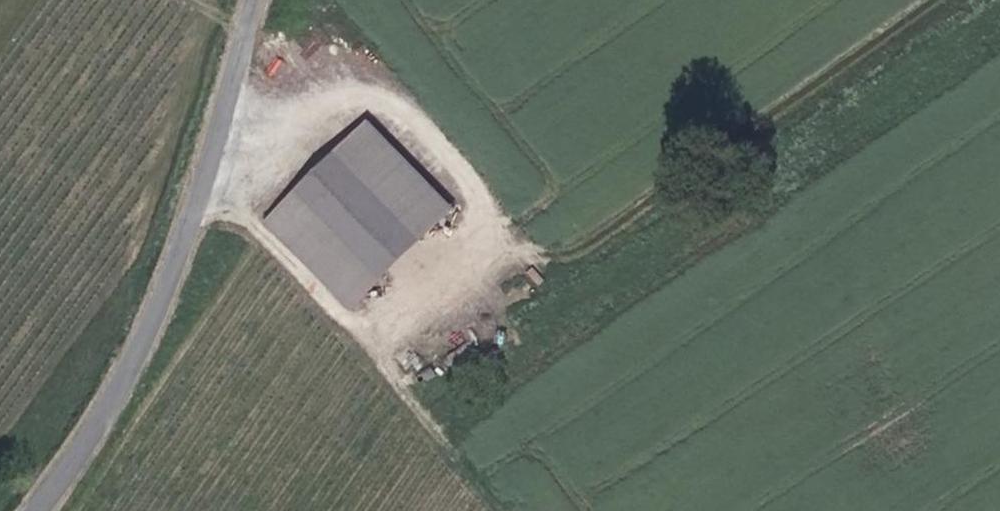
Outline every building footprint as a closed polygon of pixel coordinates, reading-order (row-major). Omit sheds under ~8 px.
[(474,227),(388,142),(352,178),(439,263),(474,227)] [(439,263),(352,178),(288,244),(375,329),(439,263)]
